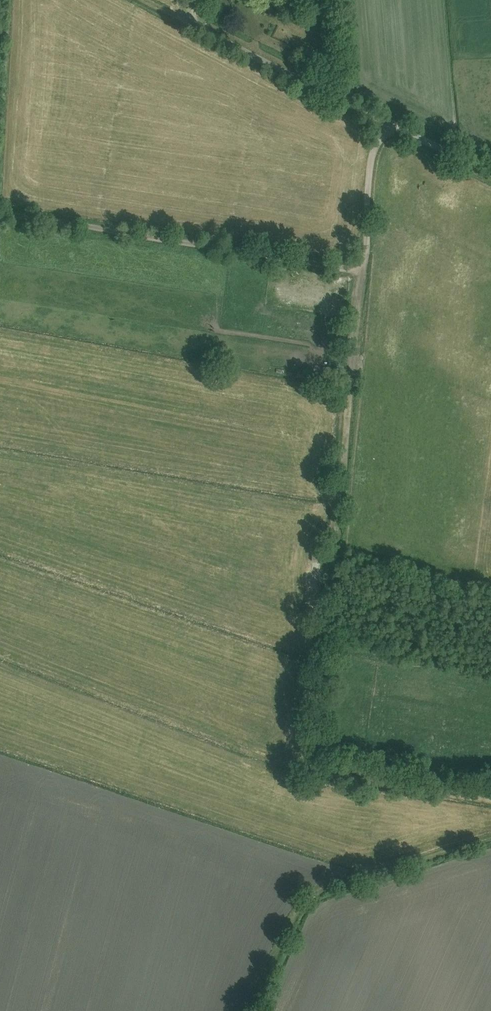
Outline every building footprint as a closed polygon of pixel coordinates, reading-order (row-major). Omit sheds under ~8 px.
[(341,66),(338,60),(330,64),(333,69),(341,66)]
